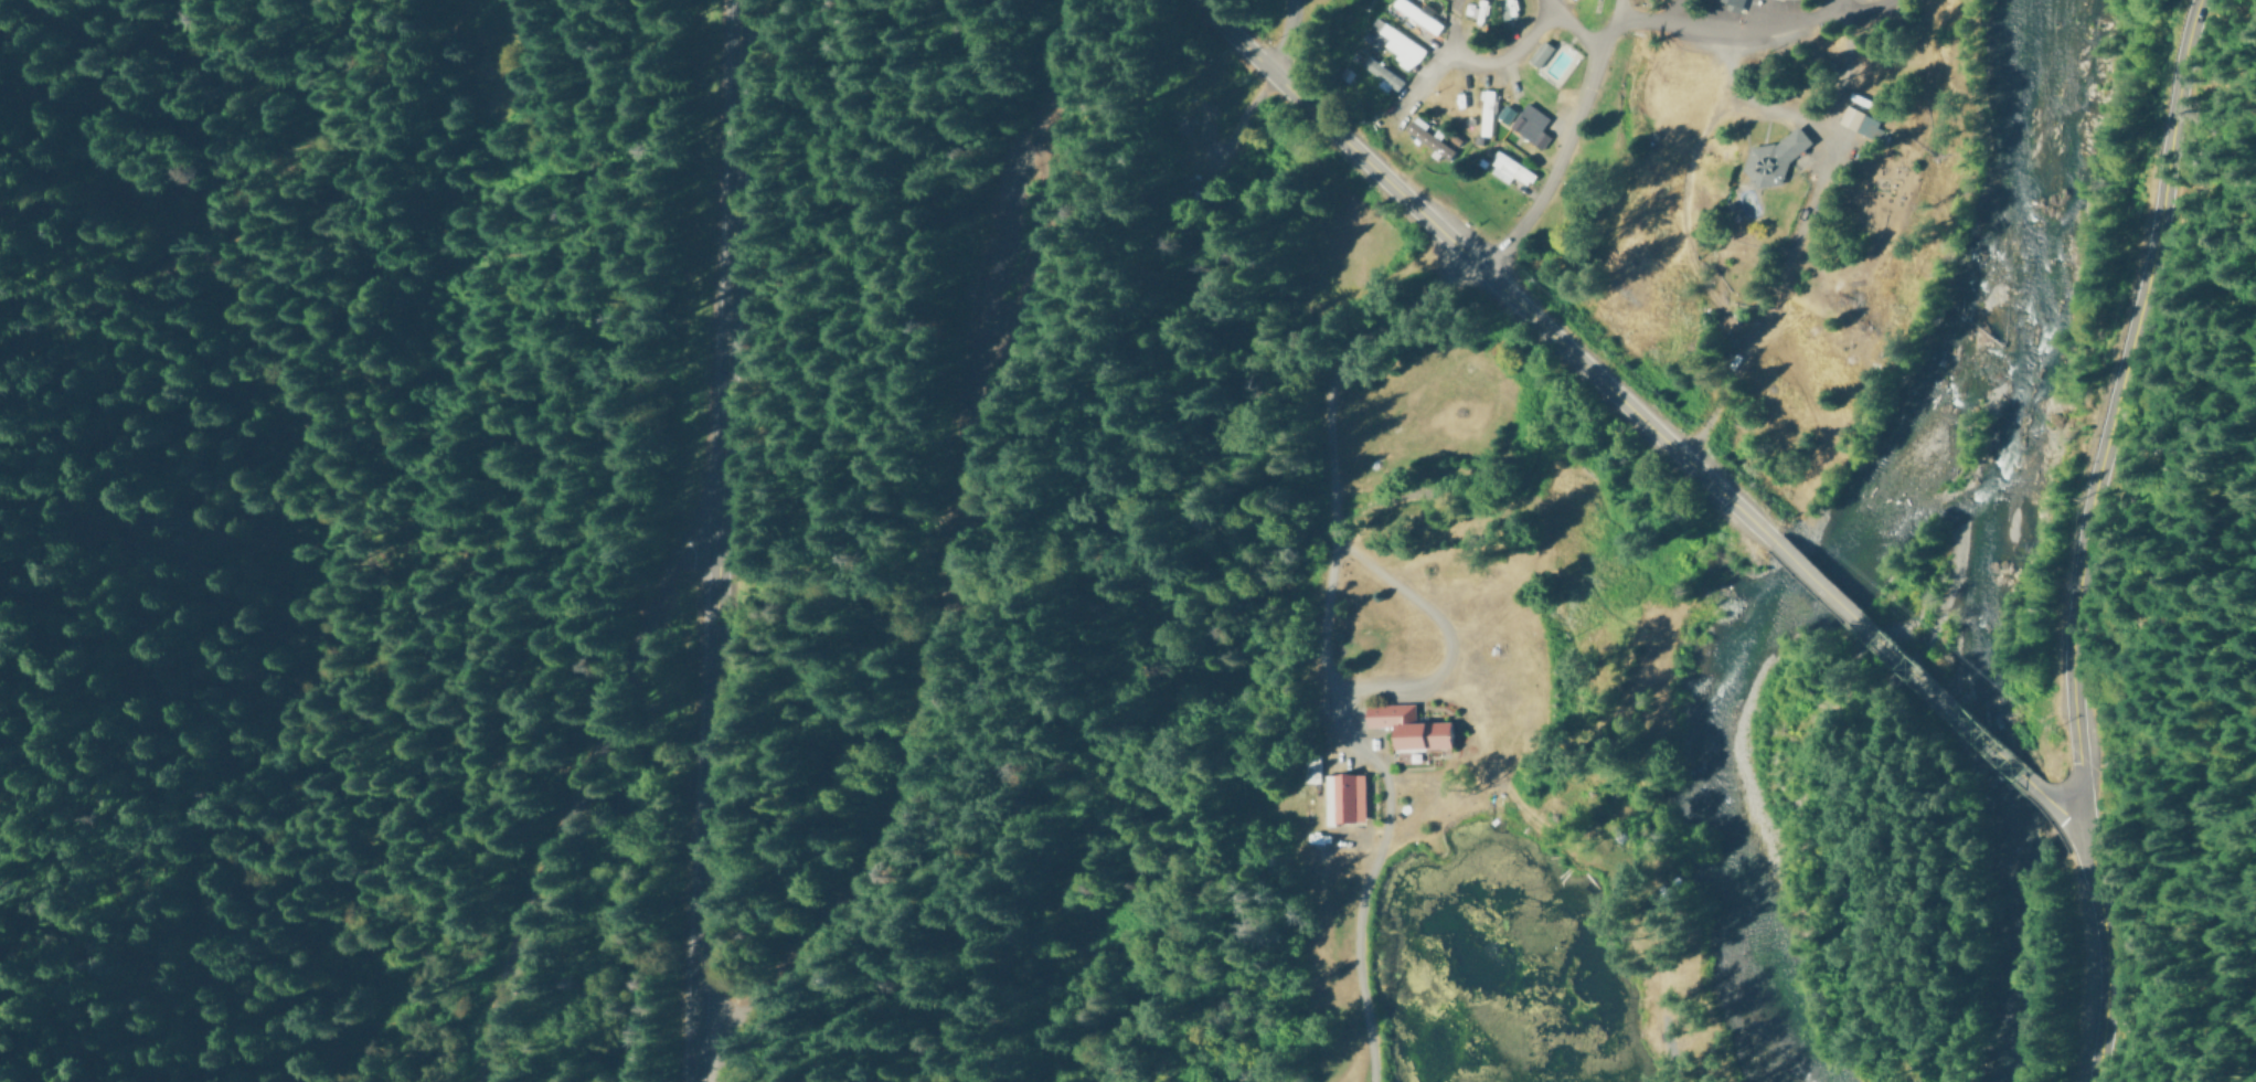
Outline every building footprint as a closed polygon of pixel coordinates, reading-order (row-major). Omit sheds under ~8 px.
[(1435,34),(1442,24),(1429,16),(1434,9),(1423,2),(1419,8),(1407,0),(1393,0),(1386,10),(1400,20),(1404,13),(1435,34)] [(1476,22),(1484,22),(1485,0),(1477,0),(1476,22)] [(1501,19),(1518,14),(1514,0),(1496,0),(1501,19)] [(1380,47),(1411,68),(1424,49),(1376,16),(1369,26),(1387,38),(1380,47)] [(1553,48),(1544,39),(1526,57),(1535,66),(1553,48)] [(1378,81),(1393,93),(1402,81),(1366,54),(1359,63),(1380,79),(1378,81)] [(1479,134),(1491,135),(1493,89),(1481,89),(1479,134)] [(1540,149),(1549,136),(1540,129),(1548,117),(1525,102),(1508,126),(1540,149)] [(1506,122),(1515,111),(1505,103),(1496,115),(1506,122)] [(1881,121),(1846,104),(1837,122),(1872,139),(1881,121)] [(1448,160),(1455,149),(1436,135),(1437,133),(1413,116),(1404,128),(1448,160)] [(1739,176),(1784,189),(1800,131),(1787,128),(1781,149),(1750,140),(1739,176)] [(1534,173),(1499,150),(1486,169),(1507,183),(1511,175),(1527,185),(1534,173)] [(1394,726),(1395,763),(1412,762),(1411,748),(1451,748),(1450,721),(1415,721),(1414,704),(1365,705),(1366,727),(1394,726)] [(1324,774),(1324,823),(1364,822),(1364,774),(1324,774)]
